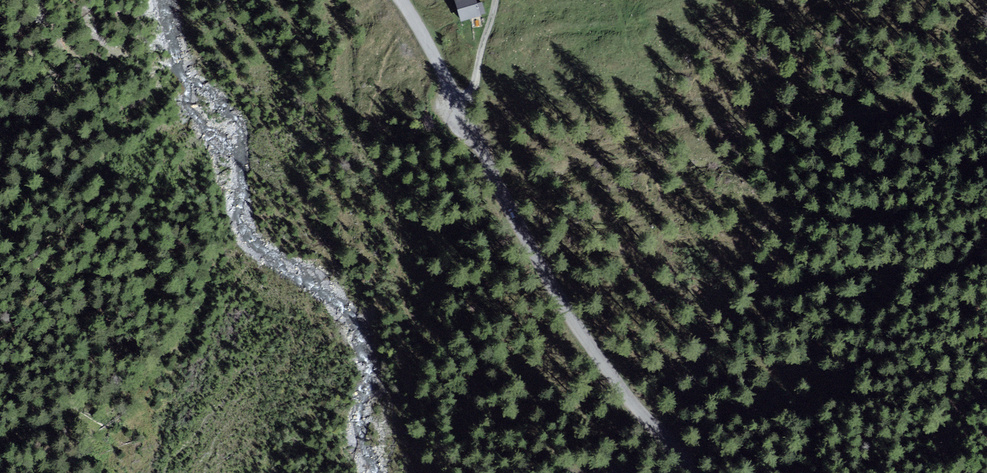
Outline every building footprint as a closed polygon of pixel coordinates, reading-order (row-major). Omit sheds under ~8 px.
[(460,20),(479,15),(475,0),(455,0),(460,20)]
